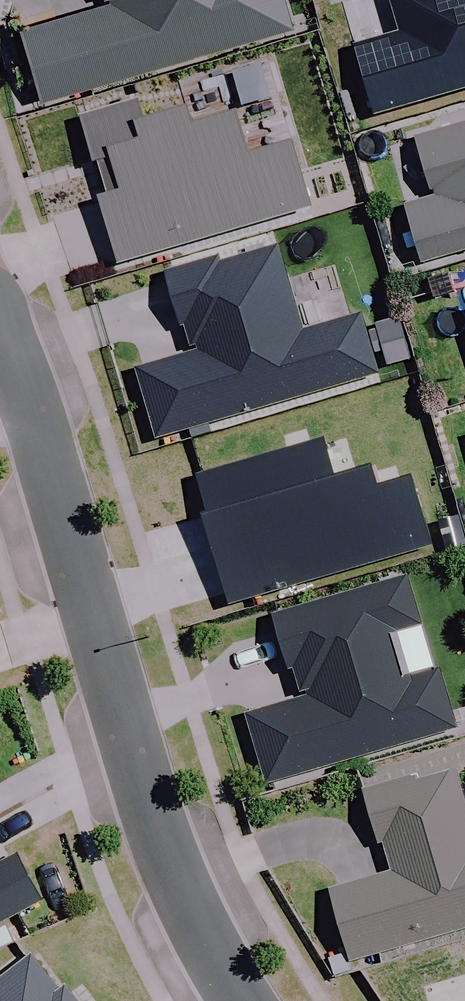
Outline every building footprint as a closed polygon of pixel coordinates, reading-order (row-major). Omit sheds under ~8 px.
[(98,8),(17,32),(38,103),(288,30),(279,0),(96,0),(98,8)] [(401,38),(355,51),(375,120),(464,93),(464,0),(390,0),(401,38)] [(99,204),(118,269),(310,214),(291,150),(249,163),(236,121),(193,134),(187,115),(143,128),(137,108),(85,123),(108,202),(99,204)] [(413,140),(430,200),(402,208),(418,264),(464,250),(464,124),(413,140)] [(152,438),(375,373),(360,321),(302,337),(275,247),(217,264),(215,258),(162,274),(185,355),(132,370),(152,438)] [(395,317),(372,324),(384,366),(407,359),(395,317)] [(317,440),(192,476),(204,516),(198,518),(224,605),(427,546),(407,477),(371,488),(365,468),(328,479),(317,440)] [(264,784),(453,729),(422,626),(416,628),(401,579),(269,617),(284,669),(289,668),(299,700),(244,716),(264,784)] [(346,964),(464,930),(464,815),(452,770),(415,780),(414,774),(358,791),(374,846),(379,844),(387,872),(323,890),(346,964)] [(37,903),(12,857),(0,863),(0,923),(37,903)] [(0,979),(0,1000),(70,1000),(60,987),(53,992),(27,958),(0,979)]
